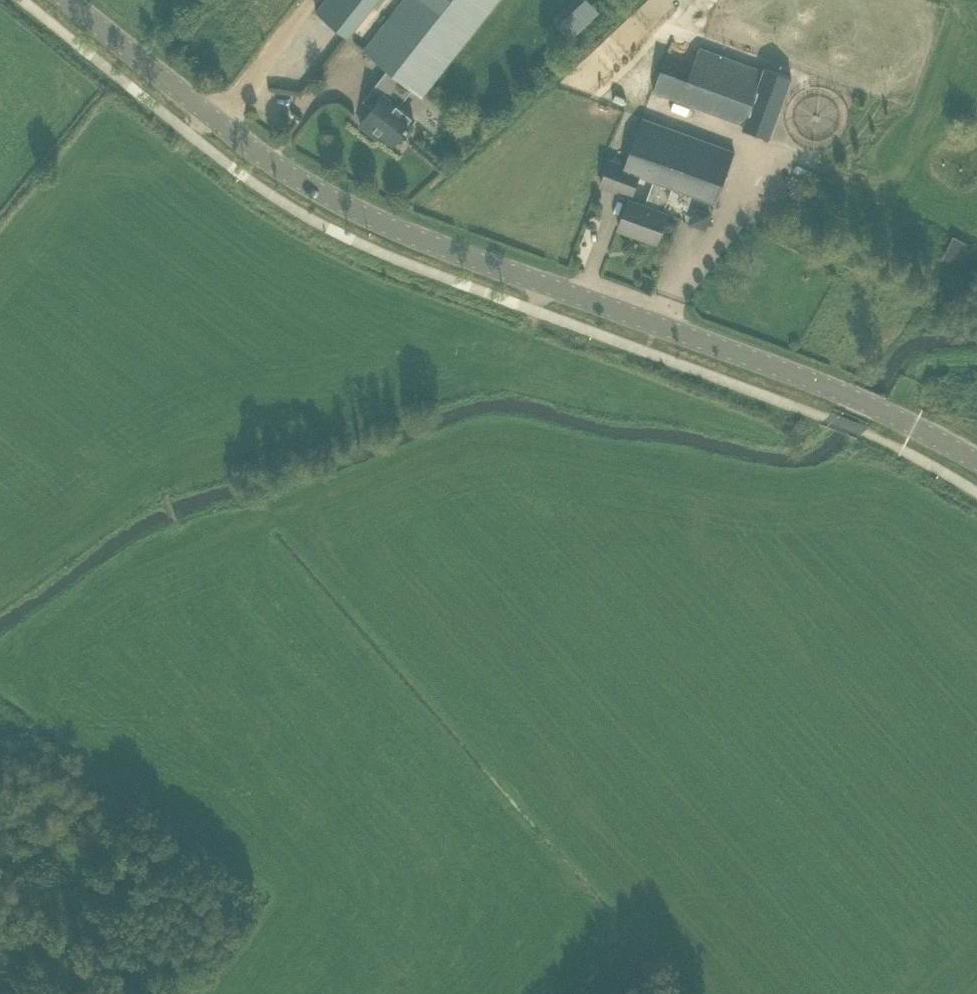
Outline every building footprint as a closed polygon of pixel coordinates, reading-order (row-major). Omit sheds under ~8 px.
[(348,36),(377,0),(325,0),(316,11),(348,36)] [(382,133),(385,135),(395,143),(415,119),(398,106),(413,87),(423,95),(500,0),(402,0),(364,49),(401,77),(385,96),(378,91),(368,102),(375,108),(361,125),(378,138),(382,133)] [(577,7),(558,26),(570,39),(589,20),(577,7)] [(742,127),(770,137),(792,75),(764,65),(763,69),(699,46),(680,100),(743,124),(742,127)] [(619,227),(638,234),(639,232),(656,238),(656,241),(657,241),(667,213),(664,211),(673,186),(716,202),(735,149),(641,116),(625,162),(611,157),(601,184),(631,195),(639,174),(654,180),(645,204),(629,199),(619,227)]
